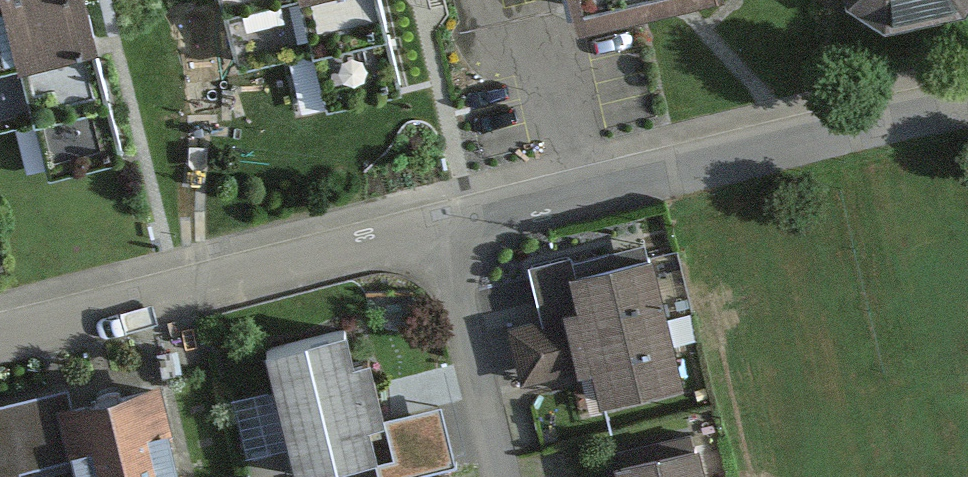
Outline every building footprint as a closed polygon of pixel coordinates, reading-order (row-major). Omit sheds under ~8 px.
[(40,113),(56,177),(128,159),(88,0),(0,0),(0,123),(40,113)] [(243,65),(315,47),(331,111),(404,93),(381,0),(227,0),(243,65)] [(586,11),(635,0),(584,0),(586,11)] [(844,2),(888,23),(957,13),(967,1),(967,0),(844,0),(844,2)] [(642,255),(575,272),(592,337),(659,320),(642,255)] [(659,320),(592,337),(609,402),(676,385),(659,320)] [(271,357),(300,476),(318,476),(380,462),(350,338),(271,357)] [(0,414),(0,476),(175,476),(154,399),(82,417),(76,395),(0,414)] [(623,464),(626,476),(703,476),(695,445),(623,464)]
